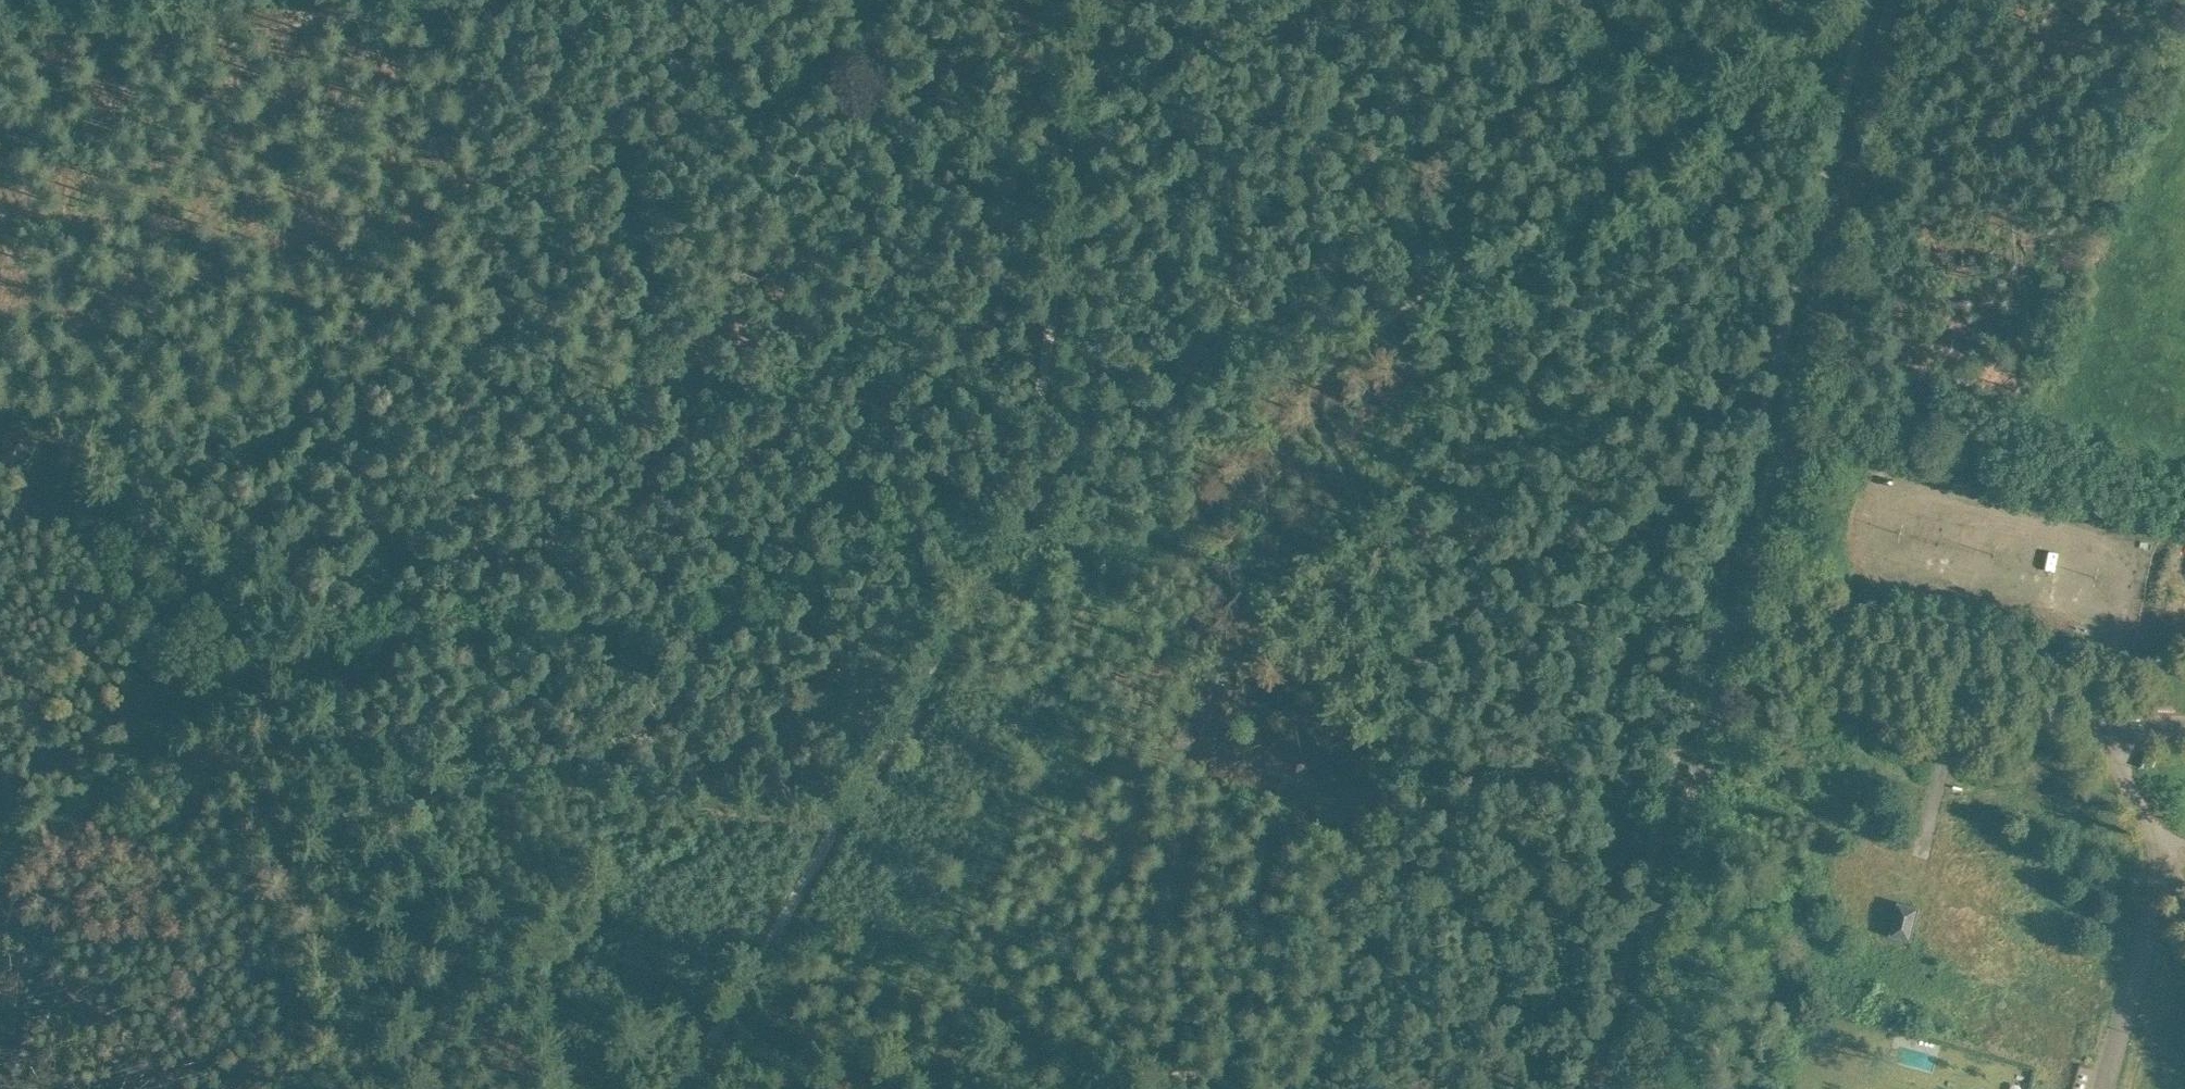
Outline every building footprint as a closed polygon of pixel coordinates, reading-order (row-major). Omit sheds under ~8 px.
[(1911,942),(1920,908),(1898,903),(1889,937),(1911,942)]
